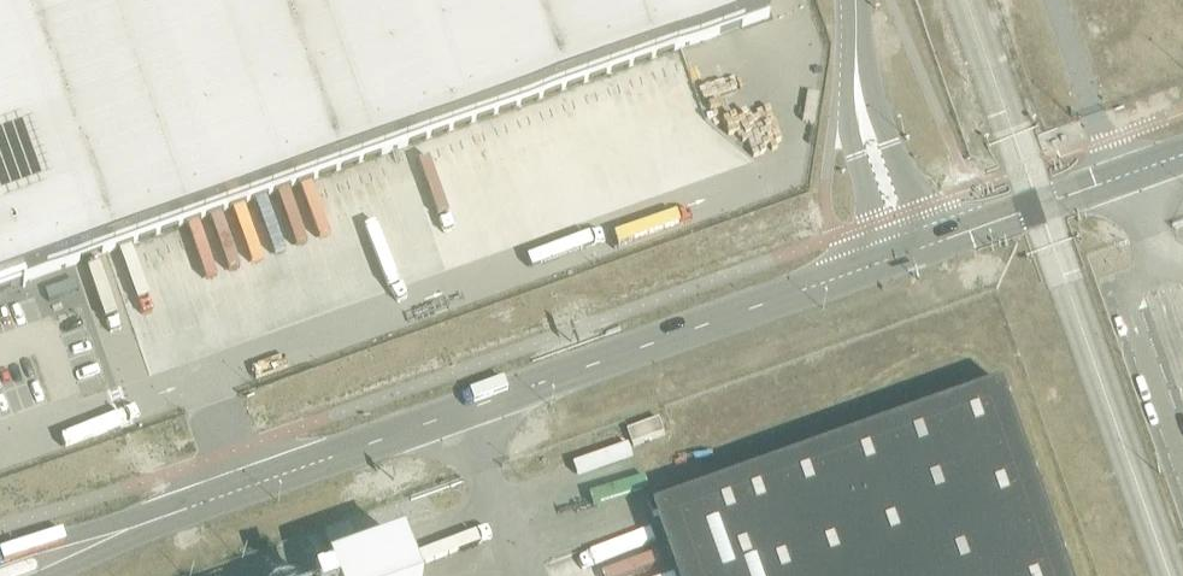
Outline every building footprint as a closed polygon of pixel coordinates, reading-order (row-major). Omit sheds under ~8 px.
[(107,253),(681,49),(769,17),(762,0),(0,0),(0,291),(107,253)] [(1006,389),(692,501),(690,495),(649,510),(656,526),(661,524),(679,575),(1073,575),(1006,389)] [(661,416),(630,427),(635,444),(667,434),(661,416)] [(355,543),(348,524),(325,533),(331,551),(355,543)]
